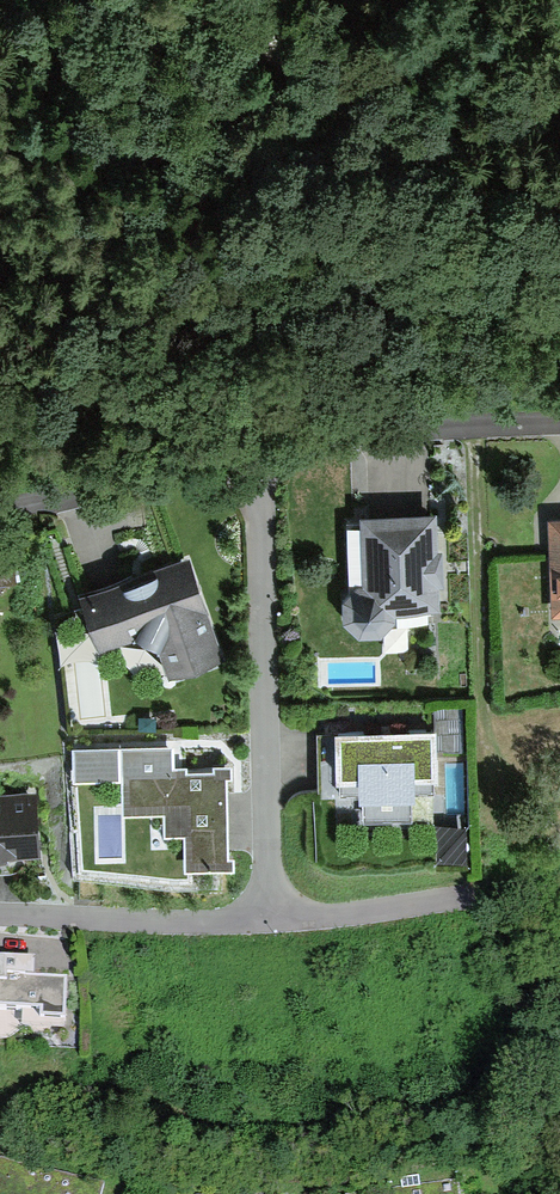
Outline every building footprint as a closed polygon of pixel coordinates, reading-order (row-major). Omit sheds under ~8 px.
[(448,514),(353,518),(356,614),(452,610),(448,514)] [(185,561),(86,597),(104,648),(158,628),(175,674),(220,658),(185,561)] [(434,731),(325,734),(327,790),(366,789),(366,815),(412,814),(411,789),(435,788),(434,731)] [(224,767),(126,769),(127,806),(169,805),(169,828),(187,827),(188,860),(226,859),(224,767)] [(0,799),(0,851),(37,849),(34,797),(0,799)] [(0,960),(0,1029),(63,1030),(64,980),(32,979),(32,961),(0,960)] [(0,1155),(0,1193),(100,1193),(103,1180),(0,1155)]
